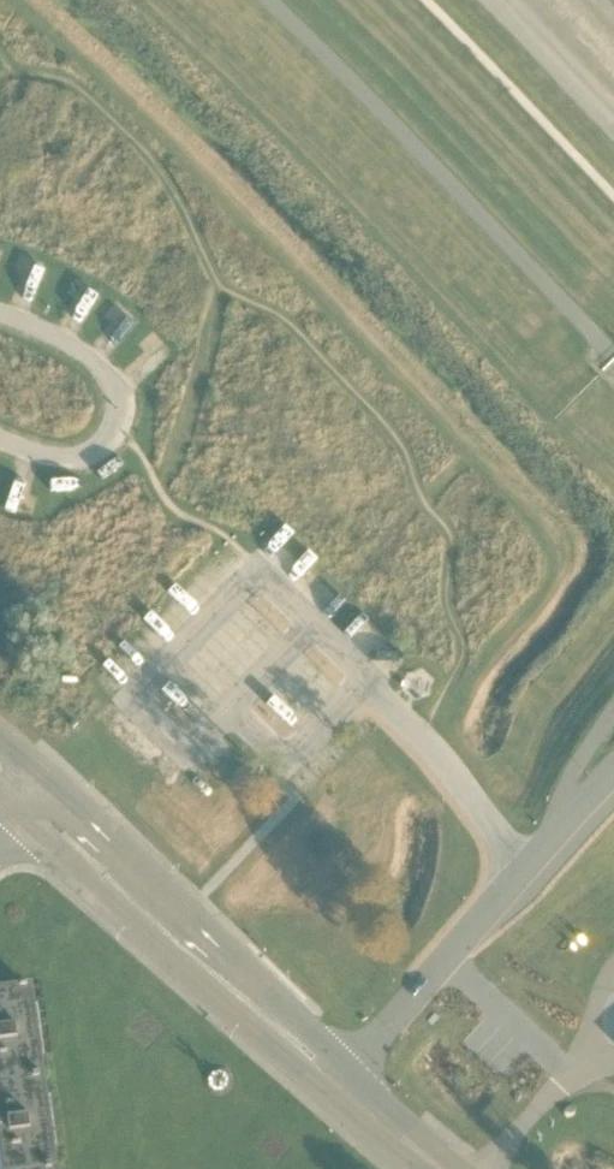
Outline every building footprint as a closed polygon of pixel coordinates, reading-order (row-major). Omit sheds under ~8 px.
[(44,1083),(32,991),(0,996),(0,1089),(44,1083)] [(44,1083),(0,1089),(0,1168),(56,1168),(44,1083)]
